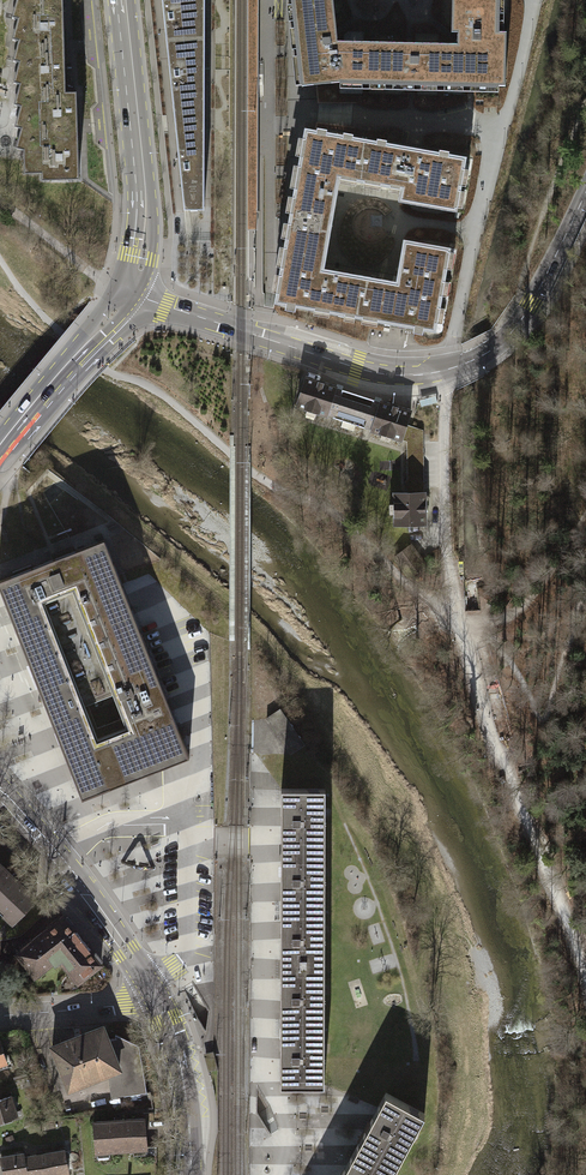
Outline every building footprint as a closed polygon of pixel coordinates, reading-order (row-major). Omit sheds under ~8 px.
[(63,0),(17,0),(12,19),(17,21),(12,41),(18,43),(34,43),(34,52),(41,52),(41,50),(48,50),(47,47),(64,46),(63,0)] [(205,38),(205,0),(162,0),(166,43),(205,38)] [(294,12),(333,8),(332,0),(293,0),(294,12)] [(441,45),(440,84),(505,86),(506,33),(496,33),(497,0),(452,0),(451,33),(457,33),(457,38),(457,45),(441,45)] [(338,51),(337,42),(336,34),(333,8),(294,12),(299,55),(338,51)] [(174,122),(204,119),(205,38),(166,43),(174,122)] [(338,51),(299,55),(302,86),(341,82),(366,83),(367,43),(337,42),(338,51)] [(34,43),(18,43),(13,62),(19,63),(13,84),(19,85),(35,85),(35,95),(42,95),(42,93),(49,93),(48,88),(65,88),(65,82),(64,46),(47,47),(48,50),(41,50),(41,52),(34,52),(34,43)] [(440,84),(441,45),(409,44),(367,43),(366,83),(440,84)] [(35,85),(19,85),(14,106),(20,107),(14,128),(20,130),(43,129),(43,131),(50,131),(50,139),(77,138),(76,93),(66,93),(65,88),(48,88),(49,93),(42,93),(42,95),(35,95),(35,85)] [(43,129),(20,130),(15,149),(23,151),(24,174),(41,174),(41,181),(79,180),(77,138),(50,139),(50,131),(43,131),(43,129)] [(360,165),(365,139),(305,129),(297,172),(339,179),(360,183),(363,165),(360,165)] [(398,202),(457,212),(467,157),(365,139),(360,165),(363,165),(360,183),(400,190),(398,202)] [(339,179),(297,172),(289,218),(316,223),(315,230),(330,232),(339,179)] [(316,223),(289,218),(281,261),(324,268),(330,232),(315,230),(316,223)] [(396,281),(369,276),(365,297),(360,296),(356,317),(436,331),(450,248),(403,240),(396,281)] [(324,268),(281,261),(274,303),(356,317),(360,296),(365,297),(369,276),(324,268)] [(326,416),(335,387),(306,378),(297,406),(326,416)] [(326,416),(371,430),(380,402),(335,387),(326,416)] [(380,402),(371,430),(401,440),(410,412),(380,402)] [(394,493),(395,525),(425,524),(424,493),(394,493)] [(101,539),(0,579),(0,598),(55,741),(79,798),(186,755),(101,539)] [(394,557),(409,577),(425,565),(411,545),(394,557)] [(278,710),(265,719),(290,754),(303,745),(278,710)] [(304,843),(323,843),(323,787),(279,787),(279,848),(304,848),(304,843)] [(305,902),(323,902),(323,843),(304,843),(304,848),(279,848),(279,908),(305,908),(305,902)] [(0,864),(0,906),(5,911),(2,914),(12,923),(36,898),(0,864)] [(305,908),(279,908),(280,966),(304,966),(304,961),(323,961),(323,902),(305,902),(305,908)] [(16,953),(22,960),(33,975),(51,961),(53,964),(60,959),(77,981),(99,963),(62,916),(16,953)] [(33,975),(22,960),(14,967),(0,968),(0,986),(18,987),(33,975)] [(304,1019),(324,1019),(323,961),(304,961),(304,966),(280,966),(280,1025),(304,1025),(304,1019)] [(304,1025),(280,1025),(280,1083),(324,1083),(324,1019),(304,1019),(304,1025)] [(50,1048),(67,1088),(106,1072),(118,1067),(106,1039),(101,1026),(50,1048)] [(106,1039),(118,1067),(123,1096),(146,1093),(138,1045),(115,1034),(115,1038),(106,1039)] [(13,1063),(6,1038),(0,1040),(0,1066),(13,1063)] [(111,1097),(123,1096),(118,1067),(106,1072),(111,1097)] [(384,1092),(356,1144),(378,1156),(381,1151),(397,1160),(423,1112),(384,1092)] [(17,1117),(12,1095),(0,1098),(0,1121),(17,1117)] [(142,1112),(142,1117),(142,1120),(152,1119),(152,1111),(142,1112)] [(91,1121),(93,1153),(144,1150),(142,1120),(142,1117),(91,1121)] [(397,1160),(381,1151),(378,1156),(356,1144),(340,1174),(389,1174),(397,1160)] [(42,1154),(46,1174),(50,1174),(68,1172),(64,1150),(42,1154)] [(0,1156),(4,1174),(26,1174),(23,1157),(22,1153),(0,1156)] [(42,1154),(23,1157),(26,1174),(46,1174),(42,1154)]
